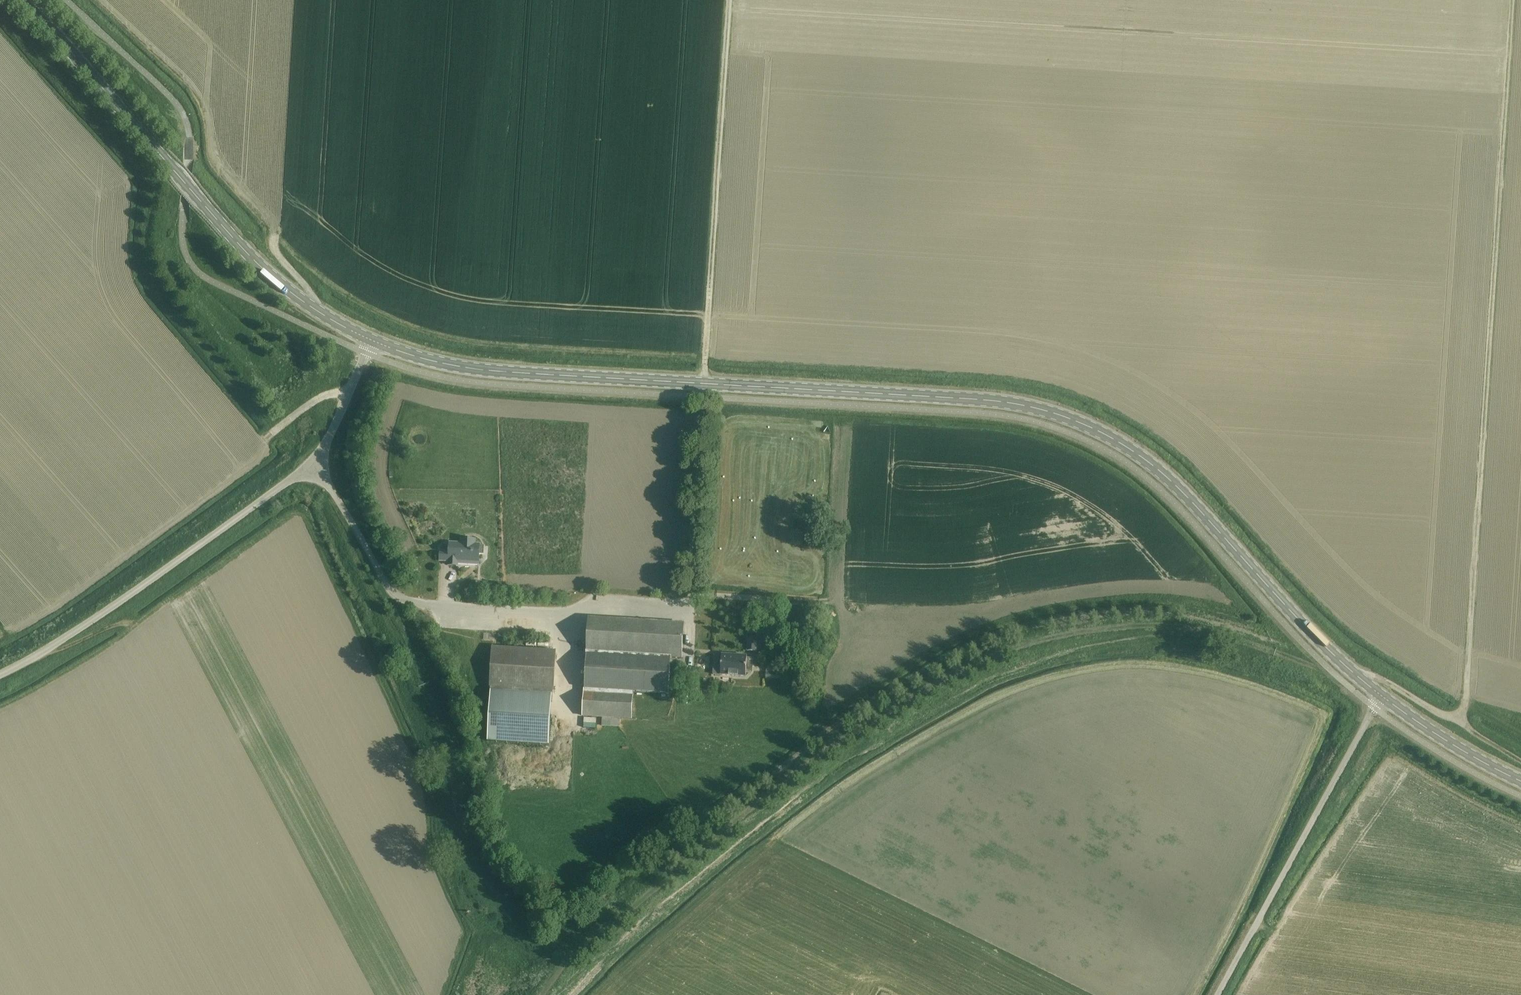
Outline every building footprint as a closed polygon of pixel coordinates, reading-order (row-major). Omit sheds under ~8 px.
[(450,543),(449,565),(458,566),(458,561),(479,562),(479,554),(483,554),(484,546),(480,546),(480,545),(475,545),(475,540),(466,540),(466,544),(450,543)] [(587,654),(588,654),(588,655),(587,655),(585,690),(586,690),(586,693),(585,693),(584,717),(631,719),(632,696),(631,696),(632,693),(670,695),(671,660),(671,658),(682,659),(684,625),(589,619),(587,654)] [(756,652),(757,634),(748,634),(747,651),(756,652)] [(554,692),(556,652),(494,649),(492,688),(554,692)] [(714,665),(713,674),(721,675),(746,676),(746,672),(749,672),(749,671),(752,671),(752,665),(751,665),(752,659),(753,659),(747,658),(747,656),(722,655),(722,657),(717,657),(716,665),(714,665)] [(770,678),(787,679),(787,668),(771,667),(770,678)] [(489,742),(551,745),(553,695),(492,692),(489,742)]
